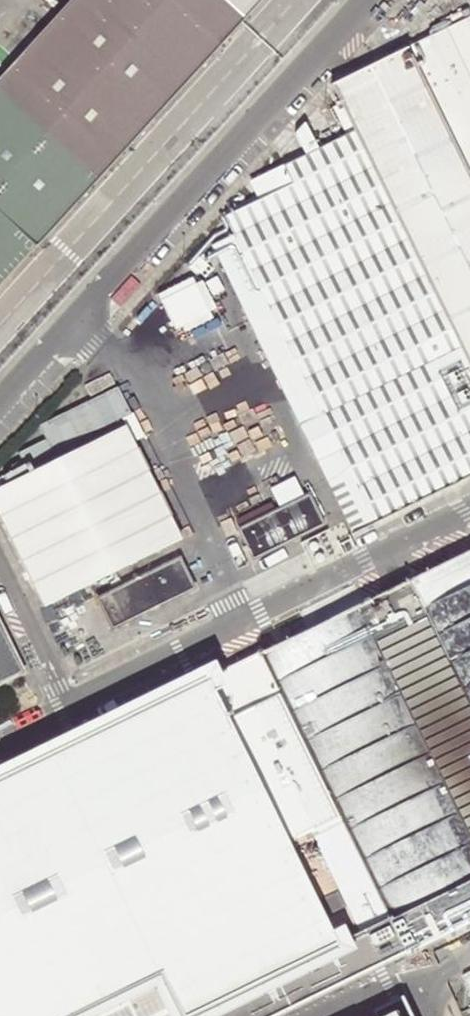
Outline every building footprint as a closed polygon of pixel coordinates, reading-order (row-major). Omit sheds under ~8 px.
[(0,73),(0,279),(236,21),(255,0),(67,0),(0,73)] [(350,130),(282,163),(289,181),(221,214),(230,233),(323,420),(372,521),(469,473),(469,14),(327,82),(350,130)] [(372,521),(323,420),(230,233),(207,245),(299,432),(350,534),(372,521)] [(192,280),(157,297),(175,333),(181,330),(184,335),(213,321),(209,314),(217,310),(203,283),(195,286),(192,280)] [(135,434),(142,430),(119,385),(104,392),(96,376),(72,388),(79,402),(41,421),(56,452),(0,479),(0,519),(41,602),(183,532),(135,434)] [(320,525),(304,495),(236,529),(251,558),(320,525)] [(0,776),(0,1015),(264,1015),(469,915),(469,546),(0,776)] [(190,587),(174,558),(96,597),(111,625),(190,587)] [(18,670),(0,633),(0,679),(18,670)]
